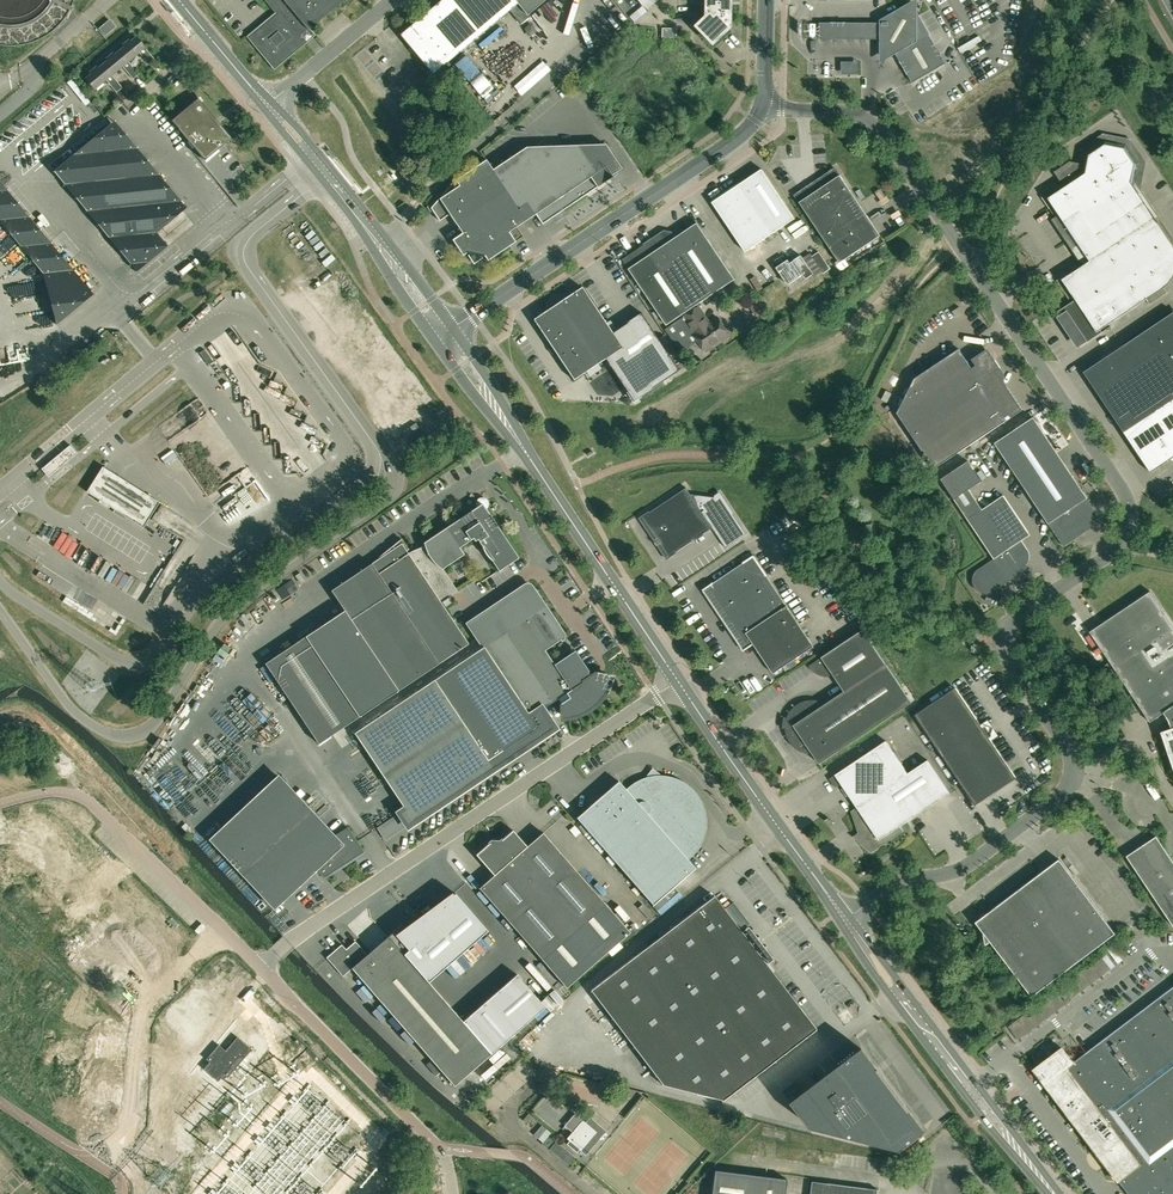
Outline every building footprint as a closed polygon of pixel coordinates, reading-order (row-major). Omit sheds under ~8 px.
[(276,14),(249,37),(274,67),(304,42),(298,34),(306,28),(308,30),(344,0),(265,0),(276,14)] [(509,10),(520,23),(529,16),(527,15),(545,0),(441,0),(400,34),(434,75),(438,72),(437,71),(509,10)] [(706,3),(705,16),(695,26),(711,43),(729,26),(725,22),(728,19),(729,4),(729,0),(705,0),(705,3),(706,3)] [(880,49),(892,56),(896,53),(913,82),(945,63),(929,34),(930,34),(917,11),(912,19),(901,12),(895,23),(885,17),(880,20),(880,15),(883,15),(883,9),(880,9),(880,5),(868,5),(868,15),(868,49),(880,49)] [(109,20),(99,28),(105,35),(115,26),(109,20)] [(662,29),(662,37),(675,37),(675,29),(662,29)] [(125,47),(120,51),(127,60),(139,51),(150,65),(155,60),(136,37),(131,42),(129,40),(123,45),(125,47)] [(109,60),(103,65),(111,74),(122,65),(133,78),(138,74),(127,60),(120,51),(114,56),(113,53),(107,58),(109,60)] [(92,74),(87,79),(94,88),(105,79),(116,92),(122,87),(111,74),(103,65),(98,69),(96,67),(91,72),(92,74)] [(223,128),(216,119),(198,98),(171,120),(204,160),(231,138),(223,128)] [(1080,247),(1149,201),(1137,183),(1139,175),(1141,163),(1128,143),(1104,138),(1084,152),(1082,163),(1070,161),(1054,172),(1064,187),(1048,198),(1059,214),(1051,219),(1073,252),(1080,247)] [(431,207),(439,221),(449,214),(462,233),(452,239),(463,255),(468,252),(471,256),(476,253),(479,258),(484,255),(487,260),(523,236),(517,226),(535,214),(542,224),(607,180),(612,177),(611,175),(621,168),(605,144),(577,145),(526,146),(493,169),(486,159),(455,180),(431,207)] [(336,157),(330,149),(327,152),(333,160),(336,157)] [(881,235),(835,168),(795,195),(840,263),(881,235)] [(762,169),(712,202),(745,252),(795,218),(762,169)] [(165,181),(163,180),(102,230),(104,231),(105,231),(111,238),(110,239),(111,240),(112,239),(118,247),(117,248),(118,249),(119,248),(125,256),(124,257),(127,260),(128,259),(134,267),(134,268),(137,271),(168,245),(165,242),(164,243),(158,235),(159,234),(157,232),(187,207),(185,206),(184,207),(178,199),(179,199),(178,197),(177,198),(171,191),(172,190),(171,188),(170,189),(164,182),(165,181)] [(0,182),(0,222),(42,272),(56,324),(57,324),(93,294),(62,256),(61,256),(0,182)] [(1167,292),(1164,287),(1170,282),(1172,277),(1172,246),(1172,244),(1172,239),(1149,201),(1080,247),(1089,261),(1062,279),(1075,300),(1058,311),(1081,346),(1111,327),(1109,324),(1146,299),(1150,304),(1167,292)] [(664,231),(622,259),(667,325),(735,279),(697,223),(674,238),(671,233),(664,231)] [(819,252),(812,256),(823,273),(830,268),(819,252)] [(816,278),(823,273),(812,256),(805,261),(801,255),(790,263),(788,260),(777,267),(788,284),(803,274),(806,278),(813,273),(816,278)] [(605,358),(633,400),(640,395),(641,396),(681,370),(642,312),(616,329),(610,320),(606,323),(582,286),(533,319),(573,379),(605,358)] [(700,341),(706,351),(708,350),(711,351),(716,348),(716,345),(730,335),(718,317),(701,328),(696,320),(704,314),(699,306),(681,318),(665,330),(680,354),(700,341)] [(959,307),(952,311),(956,316),(963,312),(959,307)] [(1084,372),(1151,472),(1172,457),(1172,312),(1084,372)] [(914,378),(897,413),(934,469),(1007,420),(1005,417),(1009,414),(1011,417),(1022,410),(996,371),(1000,368),(995,359),(991,362),(985,355),(974,362),(976,365),(972,368),(959,348),(914,378)] [(1063,545),(1070,541),(1092,526),(1093,522),(1089,516),(1090,509),(1094,507),(1093,506),(1090,508),(1085,500),(1087,498),(1033,417),(995,443),(1063,545)] [(70,444),(41,468),(48,477),(77,453),(70,444)] [(994,558),(978,569),(977,570),(976,571),(975,572),(974,573),(973,575),(973,576),(973,578),(972,579),(972,581),(973,582),(973,584),(973,585),(974,586),(975,588),(977,590),(980,592),(983,593),(987,594),(990,593),(993,591),(1009,581),(1019,575),(1016,571),(1025,565),(1027,563),(1029,561),(1029,558),(1029,555),(1029,553),(1028,550),(1021,540),(1030,535),(1004,495),(982,509),(969,489),(982,481),(968,461),(941,479),(954,499),(968,519),(994,558)] [(102,475),(95,487),(144,518),(151,506),(102,475)] [(715,497),(691,494),(686,488),(641,518),(667,558),(713,527),(727,547),(747,533),(720,493),(715,497)] [(103,495),(99,502),(109,508),(113,501),(103,495)] [(451,592),(449,588),(445,581),(439,574),(437,571),(464,554),(459,547),(473,538),(475,541),(477,539),(482,545),(484,551),(487,556),(492,560),(499,570),(518,557),(484,506),(485,504),(485,502),(483,501),(480,501),(479,503),(479,505),(424,542),(425,545),(408,553),(406,550),(409,549),(401,539),(373,560),(374,561),(331,590),(344,610),(306,636),(359,716),(398,690),(468,643),(439,600),(451,592)] [(754,556),(703,590),(743,650),(753,643),(773,673),(814,646),(754,556)] [(289,595),(299,589),(295,584),(292,579),(281,586),(275,590),(281,600),(289,595)] [(434,679),(354,732),(413,821),(513,754),(508,746),(522,736),(525,740),(528,744),(553,727),(550,723),(541,710),(557,699),(560,703),(561,714),(561,718),(563,718),(565,718),(567,718),(569,718),(571,717),(573,717),(574,716),(576,716),(578,715),(579,715),(581,714),(583,713),(584,712),(586,711),(588,710),(589,710),(591,709),(592,707),(593,706),(595,705),(596,704),(597,703),(599,701),(600,700),(601,699),(602,697),(603,696),(604,694),(605,693),(606,691),(607,689),(608,687),(609,684),(610,682),(611,680),(612,677),(608,676),(596,674),(597,674),(596,673),(591,676),(578,656),(574,651),(554,665),(545,650),(561,640),(563,638),(563,635),(562,633),(531,586),(528,584),(525,585),(468,623),(483,646),(434,679)] [(1090,631),(1150,722),(1164,713),(1169,720),(1171,728),(1161,732),(1172,767),(1172,625),(1150,591),(1090,631)] [(912,702),(886,663),(863,629),(809,665),(810,668),(811,669),(812,670),(814,671),(815,673),(817,673),(818,674),(820,675),(821,675),(823,676),(824,676),(826,676),(828,676),(830,676),(832,675),(833,675),(844,691),(826,703),(824,702),(822,701),(821,701),(819,700),(815,700),(812,700),(809,700),(806,700),(803,701),(800,703),(797,704),(795,706),(792,708),(790,711),(788,714),(787,718),(786,721),(785,724),(785,727),(786,730),(786,733),(787,736),(788,739),(790,742),(792,745),(795,747),(798,750),(801,751),(804,753),(807,753),(810,754),(813,754),(819,763),(912,702)] [(265,663),(318,743),(359,716),(306,636),(265,663)] [(915,715),(948,765),(975,805),(1016,778),(989,738),(992,736),(985,725),(982,727),(956,687),(915,715)] [(857,807),(908,773),(886,741),(829,778),(835,787),(841,783),(857,807)] [(908,773),(857,807),(851,811),(860,838),(857,840),(871,852),(903,831),(900,826),(907,821),(950,793),(928,760),(908,773)] [(210,839),(274,908),(316,868),(324,877),(363,852),(347,827),(334,835),(278,775),(210,839)] [(632,789),(628,792),(618,781),(577,817),(653,904),(695,868),(685,857),(688,854),(690,852),(692,850),(694,847),(696,843),(698,840),(700,836),(701,832),(702,827),(702,823),(702,819),(702,816),(701,813),(701,811),(700,808),(699,805),(698,803),(697,800),(695,798),(693,795),(690,791),(687,789),(683,786),(680,784),(675,782),(674,781),(671,780),(669,780),(667,779),(664,779),(662,779),(660,779),(657,779),(655,779),(652,780),(649,780),(647,781),(646,781),(643,782),(640,783),(635,786),(633,787),(632,789)] [(400,812),(377,827),(385,840),(408,825),(400,812)] [(630,932),(606,905),(543,832),(527,846),(513,830),(501,840),(489,842),(476,854),(494,875),(479,888),(566,987),(630,932)] [(1127,856),(1172,925),(1172,861),(1156,836),(1127,856)] [(1032,996),(1115,933),(1059,859),(976,922),(983,932),(986,945),(990,941),(1032,996)] [(341,944),(326,957),(343,976),(352,968),(454,1085),(491,1053),(545,1006),(517,974),(463,1021),(428,981),(487,930),(455,893),(424,919),(422,917),(421,918),(421,919),(417,923),(414,919),(405,926),(402,923),(367,954),(355,941),(346,949),(341,944)] [(743,933),(714,895),(590,990),(663,1085),(723,1100),(816,1029),(765,962),(770,959),(748,930),(743,933)] [(1073,1062),(1063,1048),(1034,1069),(1129,1193),(1172,1193),(1172,987),(1073,1062)] [(1067,992),(1062,996),(1067,1003),(1072,999),(1067,992)] [(220,1086),(226,1079),(230,1082),(253,1054),(239,1042),(228,1056),(221,1050),(209,1064),(212,1067),(206,1074),(220,1086)] [(783,1090),(811,1127),(901,1150),(925,1132),(862,1048),(805,1092),(796,1080),(783,1090)] [(527,1124),(533,1117),(530,1114),(528,1113),(526,1115),(523,1120),(525,1121),(527,1124)] [(581,1150),(596,1131),(575,1113),(564,1125),(572,1132),(567,1138),(570,1140),(567,1143),(577,1152),(579,1149),(581,1150)] [(540,1138),(547,1128),(542,1124),(534,1133),(540,1138)] [(548,1148),(557,1137),(552,1132),(542,1143),(548,1148)] [(576,1157),(557,1141),(550,1149),(569,1165),(576,1157)] [(714,1170),(711,1193),(785,1193),(787,1179),(714,1170)] [(827,1183),(814,1181),(812,1193),(877,1193),(878,1189),(827,1183)]
